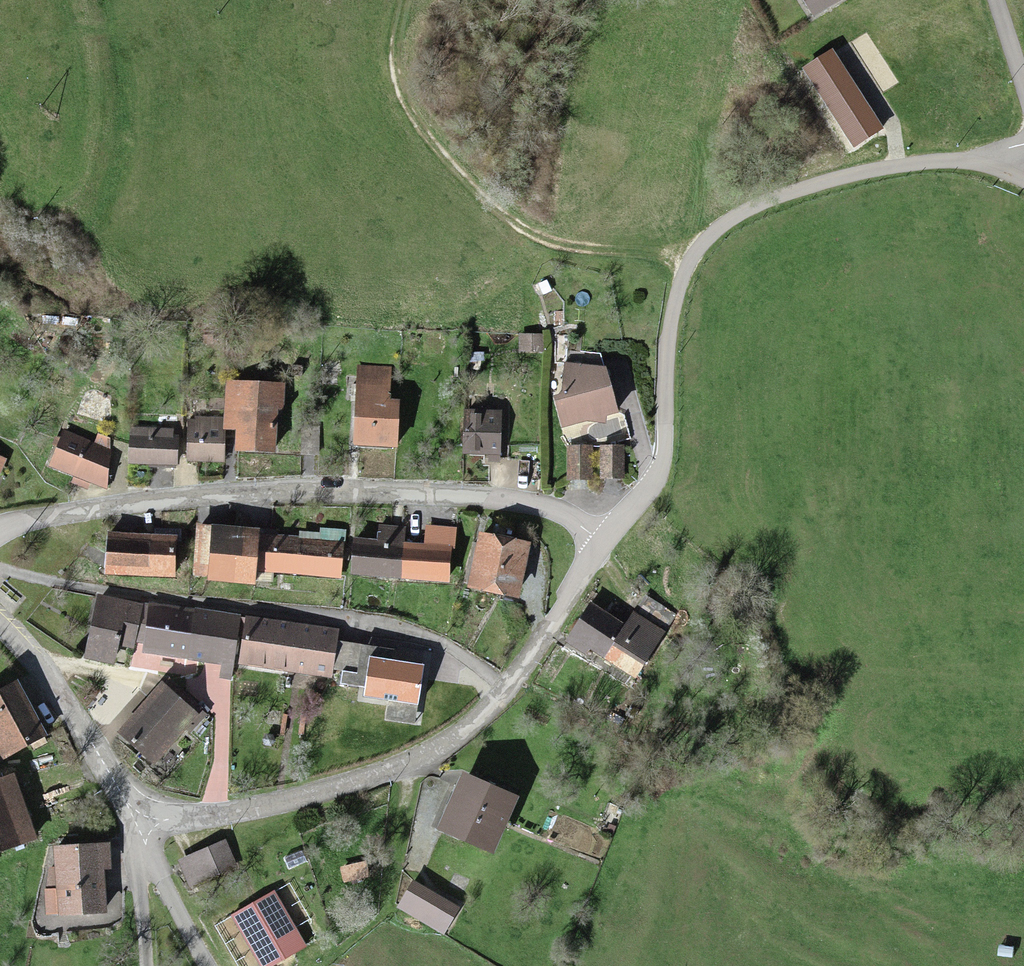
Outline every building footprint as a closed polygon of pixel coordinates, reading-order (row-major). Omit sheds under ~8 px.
[(848,0),(800,0),(812,21),(848,0)] [(833,48),(804,67),(855,147),(884,128),(833,48)] [(521,340),(520,356),(542,357),(542,341),(521,340)] [(355,372),(350,454),(396,456),(398,411),(384,410),(386,373),(355,372)] [(558,434),(613,421),(607,395),(602,377),(564,373),(564,405),(552,408),(558,434)] [(234,461),(270,462),(272,417),(284,417),(285,394),(225,392),(223,438),(235,438),(234,461)] [(462,419),(463,460),(497,459),(496,419),(462,419)] [(182,425),(183,467),(220,467),(219,425),(182,425)] [(62,436),(49,469),(99,488),(111,454),(62,436)] [(126,438),(127,470),(172,469),(171,437),(126,438)] [(600,453),(601,486),(623,486),(623,453),(600,453)] [(590,454),(569,454),(570,487),(590,487),(590,454)] [(351,550),(350,582),(398,584),(399,552),(400,532),(375,531),(374,551),(351,550)] [(253,539),(193,535),(189,588),(249,593),(251,572),(253,539)] [(423,553),(399,552),(398,584),(447,586),(449,538),(424,537),(423,553)] [(253,539),(251,572),(338,579),(341,546),(253,539)] [(170,543),(105,542),(104,583),(169,585),(170,543)] [(479,544),(468,597),(515,606),(526,553),(479,544)] [(134,609),(93,603),(86,664),(126,669),(129,649),(134,609)] [(129,649),(145,651),(149,614),(134,609),(129,649)] [(589,610),(568,648),(601,668),(610,653),(623,630),(589,610)] [(188,665),(192,619),(149,614),(145,651),(144,660),(188,665)] [(234,623),(192,619),(188,665),(229,669),(234,623)] [(623,630),(610,653),(640,671),(659,638),(628,620),(623,630)] [(332,638),(241,626),(236,669),(327,680),(328,676),(332,638)] [(332,638),(328,676),(360,680),(365,642),(332,638)] [(413,647),(365,642),(360,680),(359,695),(387,697),(387,692),(410,694),(410,687),(413,647)] [(167,685),(119,740),(151,767),(199,713),(167,685)] [(0,698),(0,766),(44,742),(14,690),(0,698)] [(458,784),(436,838),(490,860),(513,806),(458,784)] [(0,792),(0,857),(26,849),(7,790),(0,792)] [(225,848),(178,868),(189,893),(236,874),(225,848)] [(101,858),(54,859),(55,874),(55,894),(56,921),(102,920),(101,858)] [(42,895),(55,894),(55,874),(42,875),(42,895)] [(452,912),(411,890),(397,914),(439,937),(452,912)]
